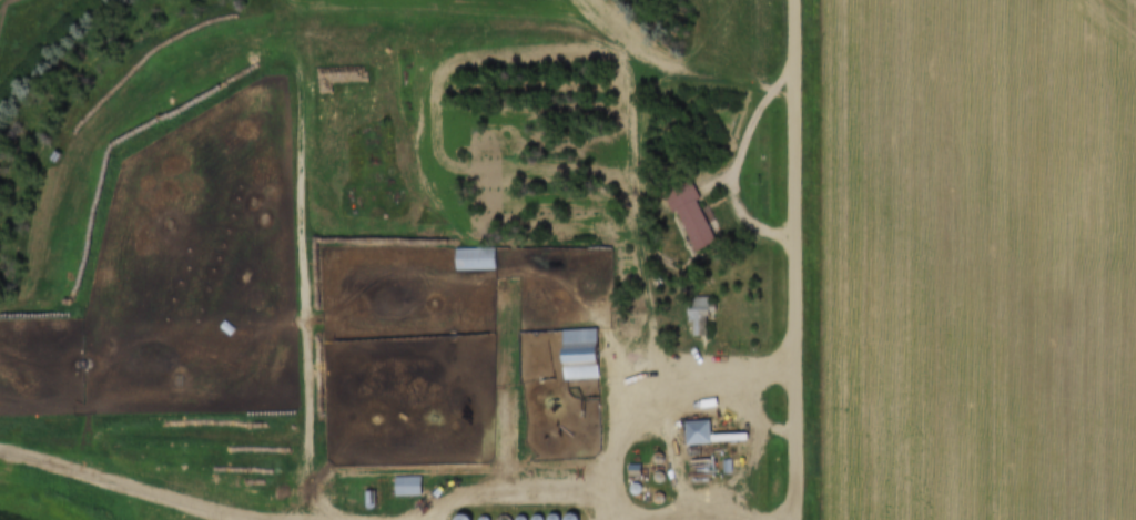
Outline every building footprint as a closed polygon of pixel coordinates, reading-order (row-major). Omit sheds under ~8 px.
[(684,203),(706,195),(723,239),(701,248),(684,203)] [(689,257),(712,249),(692,196),(669,205),(689,257)] [(460,265),(460,244),(505,244),(504,265),(460,265)] [(450,272),(489,272),(489,254),(450,254),(450,272)] [(572,379),(568,328),(607,325),(610,376),(572,379)] [(513,398),(515,363),(527,364),(524,399),(513,398)] [(694,438),(697,415),(719,416),(718,439),(694,438)] [(682,424),(682,448),(708,448),(708,424),(682,424)] [(400,493),(400,473),(427,472),(428,492),(400,493)] [(418,480),(392,480),(392,499),(418,499),(418,480)]
